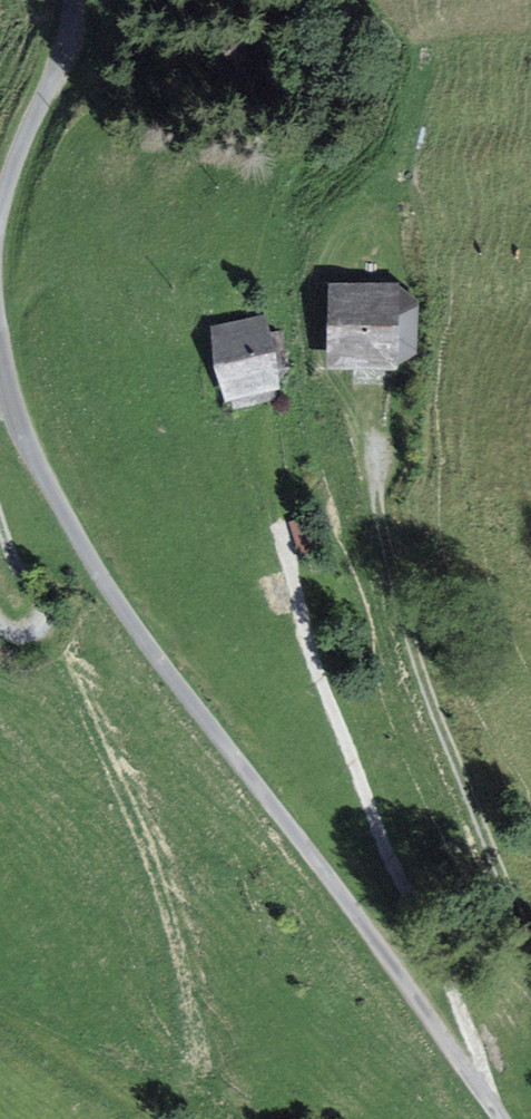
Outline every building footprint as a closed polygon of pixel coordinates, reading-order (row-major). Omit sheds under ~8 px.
[(399,291),(334,288),(331,364),(398,366),(399,354),(414,355),(416,301),(399,300),(399,291)] [(261,319),(215,329),(229,397),(275,387),(261,319)]
